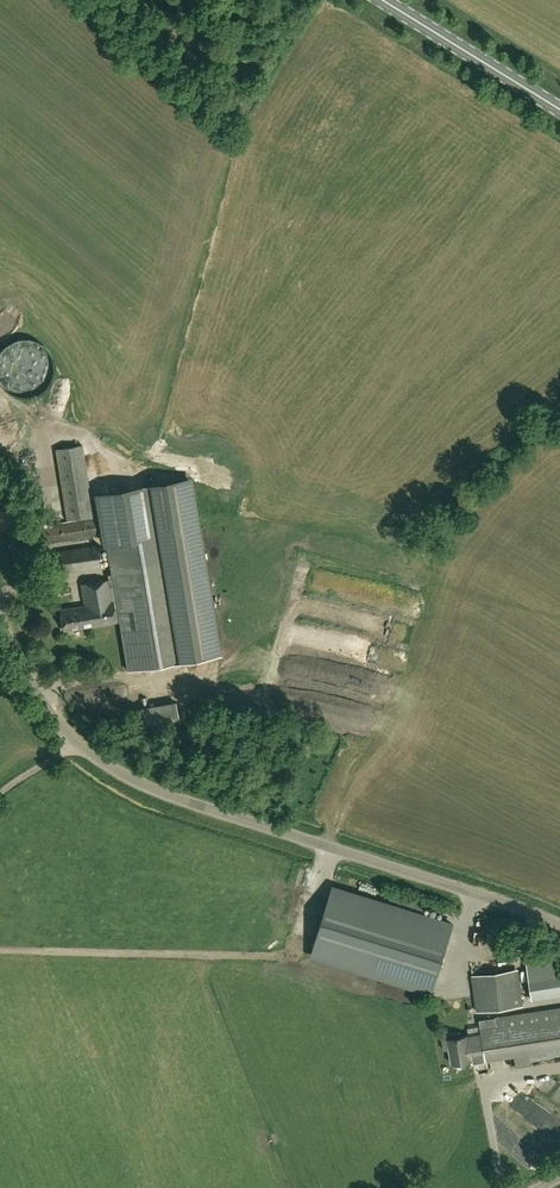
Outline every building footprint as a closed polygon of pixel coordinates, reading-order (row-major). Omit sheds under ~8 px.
[(83,445),(56,449),(66,519),(93,515),(83,445)] [(96,534),(93,518),(8,530),(10,547),(96,534)] [(98,546),(56,552),(60,573),(101,567),(98,546)] [(80,579),(102,576),(101,568),(79,572),(80,579)] [(59,611),(63,631),(120,621),(112,574),(111,574),(107,575),(107,580),(80,585),(83,606),(59,611)] [(304,583),(298,587),(305,598),(311,594),(304,583)] [(98,696),(110,697),(111,689),(98,689),(98,696)] [(139,730),(180,723),(176,702),(136,709),(139,730)] [(310,955),(432,993),(453,924),(332,887),(310,955)] [(527,936),(513,937),(514,948),(527,947),(527,936)] [(559,995),(559,959),(559,957),(526,962),(532,1000),(559,995)] [(511,995),(508,971),(472,976),(476,1012),(522,1006),(520,994),(511,995)] [(461,1036),(460,1031),(442,1034),(444,1049),(449,1048),(452,1064),(471,1061),(471,1062),(514,1055),(516,1067),(531,1065),(530,1060),(559,1055),(559,1007),(480,1019),(482,1034),(468,1036),(468,1035),(461,1036)] [(516,1115),(527,1113),(524,1097),(513,1098),(516,1115)]
